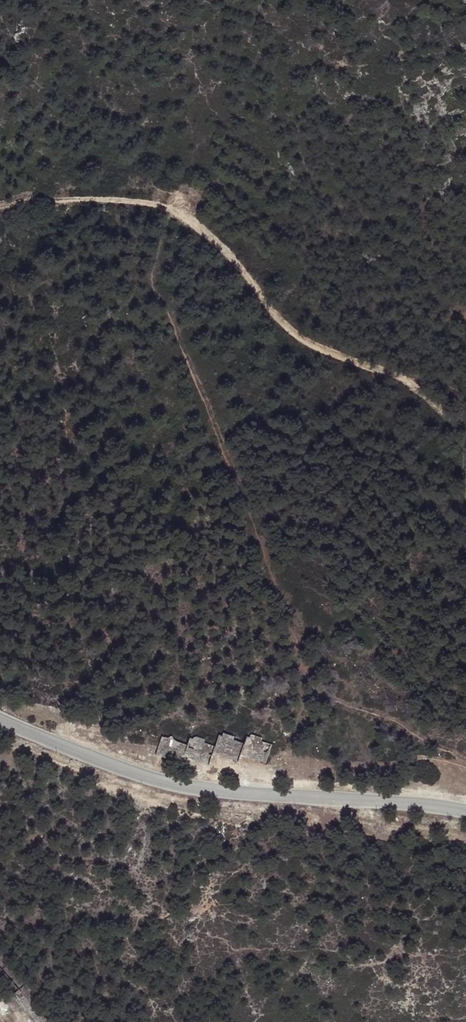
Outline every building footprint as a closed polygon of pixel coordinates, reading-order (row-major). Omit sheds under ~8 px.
[(171,739),(167,752),(207,762),(209,754),(238,761),(239,756),(266,763),(271,743),(245,737),(244,740),(217,733),(215,742),(189,736),(187,743),(171,739)]
